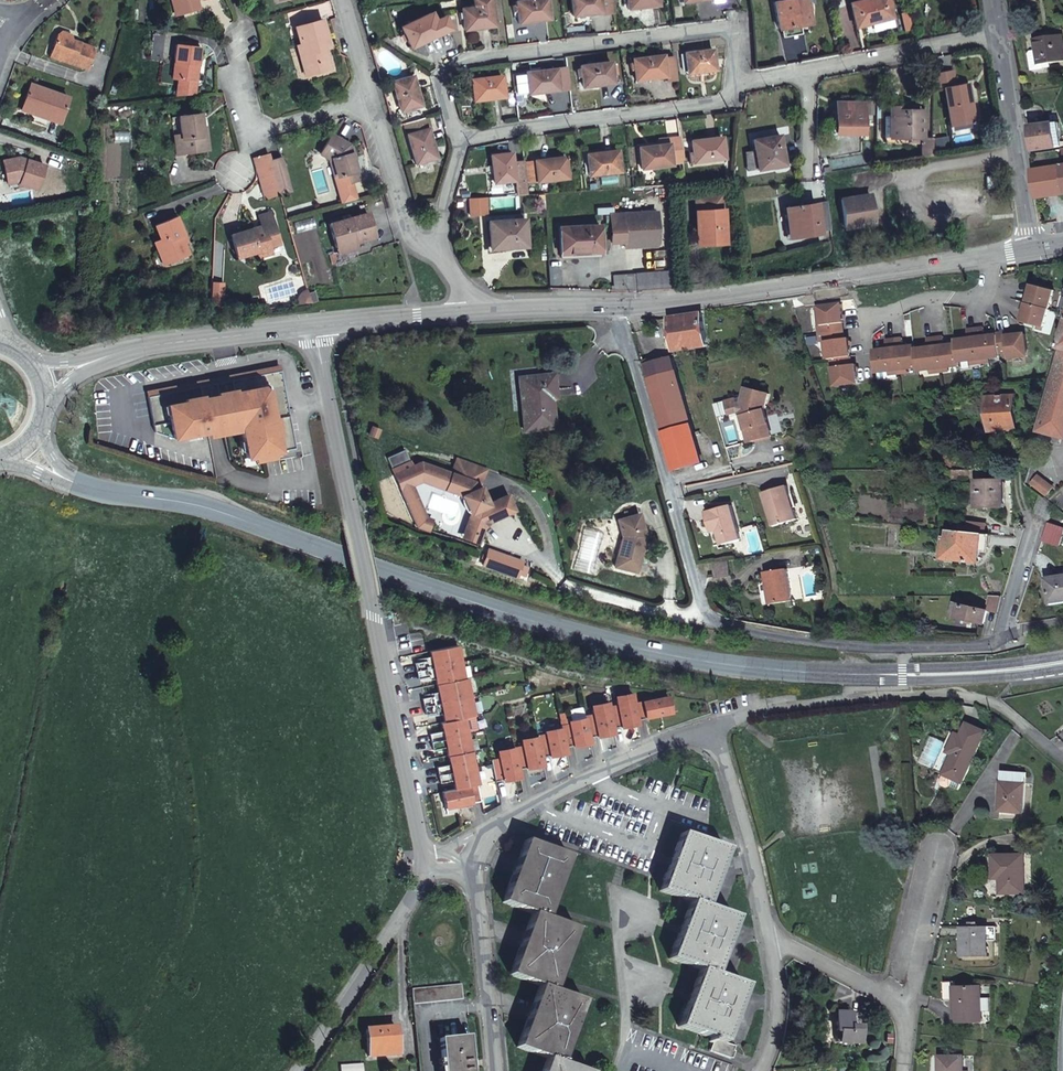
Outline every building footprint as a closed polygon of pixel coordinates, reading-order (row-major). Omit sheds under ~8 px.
[(492,0),(474,0),(475,6),(462,7),(465,29),(495,25),(492,0)] [(517,1),(520,22),(549,18),(547,0),(521,0),(517,1)] [(600,0),(572,0),(574,15),(601,11),(600,0)] [(774,3),(780,29),(809,21),(803,0),(784,0),(774,3)] [(851,2),(856,24),(872,21),(872,22),(893,17),(889,0),(858,0),(851,2)] [(453,28),(446,14),(436,18),(432,11),(402,25),(411,45),(453,28)] [(301,42),(296,43),(300,53),(304,52),(307,63),(311,61),(314,71),(328,67),(323,50),(320,39),(326,38),(322,21),(297,28),(301,42)] [(67,36),(55,32),(48,53),(86,65),(92,45),(76,39),(75,42),(69,40),(69,37),(67,36)] [(1036,36),(1039,61),(1062,58),(1062,48),(1061,32),(1036,36)] [(330,48),(326,38),(320,39),(323,50),(330,48)] [(197,95),(201,50),(177,48),(174,94),(197,95)] [(713,48),(685,52),(688,73),(716,69),(713,48)] [(304,52),(300,53),(306,73),(314,71),(311,61),(307,63),(304,52)] [(677,78),(675,55),(664,57),(664,54),(633,58),(636,80),(666,76),(667,79),(677,78)] [(611,61),(581,65),(584,87),(614,83),(613,75),(619,74),(617,61),(612,62),(611,61)] [(556,68),(526,72),(529,93),(558,90),(558,88),(565,87),(564,76),(557,77),(556,68)] [(502,75),(471,79),(474,100),(505,97),(502,75)] [(413,76),(393,81),(401,111),(421,105),(413,76)] [(43,110),(60,116),(68,94),(30,81),(21,107),(42,115),(43,110)] [(967,83),(944,87),(950,124),(973,120),(967,83)] [(860,131),(861,103),(836,102),(835,130),(860,131)] [(886,135),(918,138),(919,112),(899,111),(900,107),(888,107),(886,135)] [(58,120),(60,116),(43,110),(42,115),(58,120)] [(172,118),(175,152),(208,148),(207,135),(203,135),(202,127),(201,115),(172,118)] [(427,117),(405,124),(416,164),(436,158),(428,129),(430,129),(427,117)] [(1032,125),(1035,149),(1062,145),(1059,121),(1050,122),(1050,119),(1044,119),(1045,123),(1032,125)] [(333,156),(338,175),(344,174),(346,181),(361,177),(351,142),(332,133),(323,151),(333,156)] [(779,133),(753,137),(757,167),(783,163),(779,133)] [(667,143),(638,146),(641,168),(671,164),(670,161),(681,160),(678,135),(667,137),(667,143)] [(720,135),(690,140),(692,161),(723,157),(720,135)] [(917,157),(932,155),(932,139),(918,138),(917,157)] [(616,149),(585,153),(588,175),(619,171),(616,149)] [(492,154),(492,165),(494,183),(514,181),(512,153),(492,154)] [(534,162),(528,162),(530,182),(536,181),(537,181),(566,178),(563,156),(534,160),(534,162)] [(48,165),(23,157),(6,163),(13,181),(20,179),(24,181),(23,184),(40,190),(48,165)] [(282,159),(271,162),(277,184),(288,181),(282,159)] [(494,183),(492,165),(483,166),(485,187),(514,185),(514,181),(494,183)] [(1062,192),(1062,165),(1034,169),(1038,196),(1062,192)] [(989,174),(991,186),(997,185),(995,173),(989,174)] [(277,184),(280,195),(291,192),(288,181),(277,184)] [(869,194),(840,198),(844,226),(873,222),(869,194)] [(720,195),(696,197),(698,211),(696,211),(698,236),(703,236),(704,245),(726,243),(723,208),(722,208),(721,196),(720,195)] [(1038,197),(1042,220),(1051,218),(1047,196),(1038,197)] [(486,200),(477,201),(481,219),(489,217),(486,200)] [(831,230),(826,202),(786,207),(789,232),(807,230),(808,233),(831,230)] [(333,222),(340,246),(358,240),(375,236),(368,211),(333,222)] [(260,254),(261,258),(272,255),(271,248),(280,245),(271,214),(259,217),(262,228),(232,237),(238,260),(260,254)] [(661,215),(628,220),(631,238),(631,243),(664,238),(661,215)] [(525,219),(491,225),(495,252),(529,247),(525,219)] [(160,242),(155,244),(159,257),(163,256),(166,266),(188,260),(184,248),(182,241),(185,240),(178,220),(156,227),(160,242)] [(628,220),(615,222),(617,239),(631,238),(628,220)] [(603,223),(564,229),(567,254),(607,249),(603,223)] [(358,240),(340,246),(342,250),(359,245),(358,240)] [(669,292),(681,291),(677,264),(646,269),(646,271),(636,273),(639,293),(669,292)] [(1034,284),(1029,303),(1049,308),(1054,289),(1034,284)] [(1029,303),(1024,321),(1044,327),(1049,308),(1029,303)] [(841,304),(818,307),(821,325),(823,325),(825,325),(827,333),(843,330),(842,323),(843,322),(841,304)] [(683,316),(671,318),(674,340),(675,350),(707,346),(703,314),(683,316)] [(984,327),(976,328),(981,358),(990,357),(1001,356),(1001,355),(1000,350),(998,334),(986,336),(984,327)] [(957,340),(958,343),(960,361),(972,360),(981,358),(976,328),(968,329),(970,338),(957,340)] [(834,358),(851,356),(849,338),(844,338),(843,330),(827,333),(828,341),(826,341),(829,359),(832,359),(834,358)] [(998,333),(998,334),(1000,350),(1008,349),(1009,354),(1010,358),(1028,355),(1025,333),(1007,335),(1007,332),(998,333)] [(944,336),(936,337),(940,368),(949,366),(960,365),(960,361),(958,343),(945,345),(944,336)] [(929,347),(916,349),(918,367),(919,370),(931,369),(940,368),(936,337),(928,338),(929,347)] [(902,338),(894,339),(898,370),(907,368),(918,367),(916,349),(916,345),(903,347),(902,338)] [(887,349),(874,351),(877,372),(889,371),(898,370),(894,339),(886,340),(887,349)] [(676,354),(675,350),(674,340),(666,342),(668,355),(676,354)] [(1042,430),(1062,436),(1062,350),(1042,430)] [(852,365),(851,356),(834,358),(835,367),(834,368),(837,385),(859,383),(856,364),(852,365)] [(677,372),(674,359),(673,357),(646,364),(650,379),(677,372)] [(154,391),(155,395),(287,370),(286,366),(154,391)] [(287,370),(155,395),(161,431),(179,437),(246,424),(253,457),(260,456),(278,452),(302,448),(287,370)] [(559,371),(546,372),(524,373),(528,428),(559,426),(557,395),(561,395),(559,371)] [(702,462),(677,372),(650,379),(674,469),(702,462)] [(767,396),(745,389),(742,398),(738,411),(747,442),(770,435),(762,411),(767,396)] [(729,408),(738,411),(742,398),(733,395),(729,408)] [(1014,395),(989,397),(992,431),(1017,429),(1014,395)] [(476,515),(470,530),(486,536),(489,530),(487,526),(520,511),(513,496),(494,505),(486,488),(483,490),(480,483),(458,475),(452,490),(468,497),(476,515)] [(1002,477),(976,480),(979,507),(1005,504),(1002,477)] [(763,487),(773,521),(796,514),(786,480),(763,487)] [(1047,495),(1050,489),(1042,486),(1039,492),(1047,495)] [(1054,504),(1040,493),(1034,513),(1050,519),(1054,504)] [(730,502),(707,509),(712,525),(717,524),(722,541),(740,535),(730,502)] [(637,512),(614,519),(619,535),(612,564),(634,570),(641,541),(639,540),(640,536),(644,534),(637,512)] [(971,521),(970,531),(987,533),(988,523),(971,521)] [(970,531),(952,529),(951,537),(948,537),(946,557),(981,561),(982,549),(988,550),(989,533),(987,533),(970,531)] [(470,530),(467,538),(483,544),(486,536),(470,530)] [(727,561),(710,564),(713,575),(729,572),(727,561)] [(788,598),(784,567),(764,569),(768,600),(788,598)] [(1047,579),(1050,603),(1062,601),(1062,577),(1047,579)] [(998,607),(1002,592),(992,592),(990,606),(998,607)] [(987,608),(959,601),(956,614),(983,621),(987,608)] [(617,696),(618,701),(634,697),(633,692),(617,696)] [(619,705),(611,706),(615,728),(623,726),(624,728),(640,724),(639,720),(636,703),(634,697),(618,701),(619,705)] [(665,697),(636,703),(639,720),(669,713),(665,697)] [(593,705),(594,710),(611,706),(610,702),(593,705)] [(595,714),(587,716),(591,737),(600,735),(600,737),(616,733),(615,728),(611,706),(594,710),(595,714)] [(955,732),(954,732),(947,750),(951,753),(943,773),(962,781),(973,755),(984,729),(965,721),(960,734),(955,732)] [(932,768),(943,773),(951,753),(947,750),(954,732),(955,732),(949,730),(932,768)] [(523,739),(524,744),(541,740),(540,735),(523,739)] [(546,765),(541,740),(524,744),(524,745),(516,747),(521,768),(529,767),(529,768),(546,765)] [(1025,771),(1003,769),(999,809),(1022,811),(1025,771)] [(962,781),(943,773),(940,780),(941,784),(946,786),(950,785),(958,788),(962,781)] [(727,850),(682,834),(679,841),(662,890),(692,901),(672,958),(701,969),(697,982),(681,1028),(715,1040),(711,1051),(731,1059),(736,1047),(726,1043),(746,986),(717,975),(737,917),(707,906),(720,869),(727,850)] [(520,855),(508,888),(503,902),(533,913),(511,973),(541,985),(518,1046),(547,1057),(542,1070),(586,1070),(564,1063),(586,1001),(557,990),(578,930),(549,919),(552,909),(572,856),(526,840),(520,855)] [(1007,874),(1007,877),(1007,892),(1031,892),(1030,853),(1000,854),(1001,874),(1007,874)] [(980,924),(980,923),(957,924),(958,954),(981,954),(980,938),(980,924)] [(988,924),(980,924),(980,938),(989,938),(988,924)] [(954,993),(955,982),(955,977),(946,977),(945,996),(958,996),(958,993),(954,993)] [(410,983),(412,998),(463,994),(461,980),(410,983)] [(980,1018),(982,984),(955,982),(954,993),(958,993),(958,996),(957,1017),(980,1018)] [(844,1025),(843,1012),(829,1012),(829,1031),(833,1031),(833,1042),(854,1042),(853,1025),(844,1025)] [(365,1025),(368,1053),(397,1049),(395,1022),(365,1025)] [(469,1033),(440,1035),(443,1070),(472,1070),(469,1033)] [(960,1049),(939,1049),(939,1070),(960,1070),(960,1049)]
